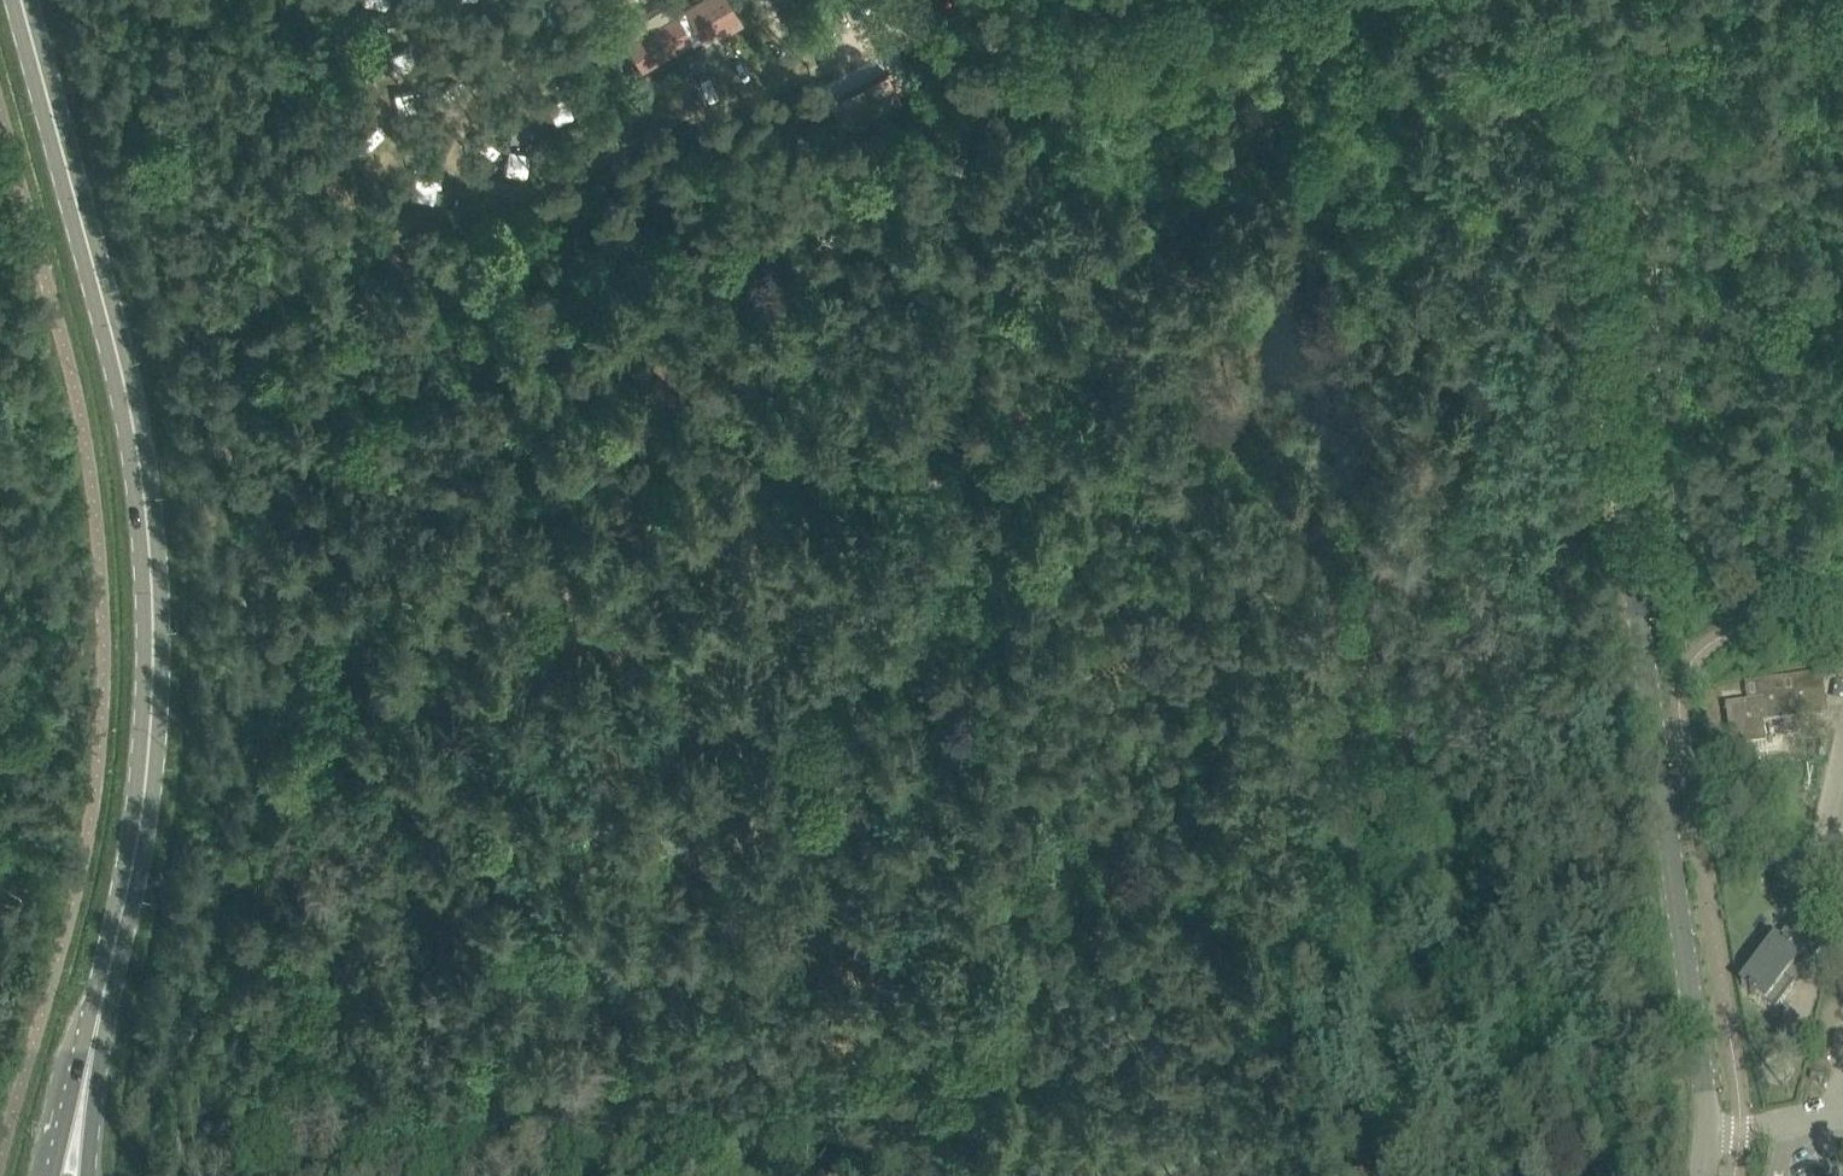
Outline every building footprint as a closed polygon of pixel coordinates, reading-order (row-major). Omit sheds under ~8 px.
[(628,43),(642,68),(691,39),(693,42),(703,36),(704,37),(720,28),(723,32),(741,21),(729,0),(700,0),(686,8),(689,13),(680,19),(677,14),(628,43)] [(1726,706),(1733,749),(1734,749),(1734,748),(1742,746),(1743,749),(1747,748),(1747,746),(1764,743),(1765,744),(1766,744),(1763,724),(1828,714),(1822,674),(1794,678),(1796,696),(1743,704),(1726,706)] [(1755,998),(1756,997),(1775,1012),(1794,987),(1785,980),(1807,950),(1817,957),(1830,939),(1798,915),(1778,942),(1777,941),(1742,987),(1751,994),(1751,995),(1755,998)]
